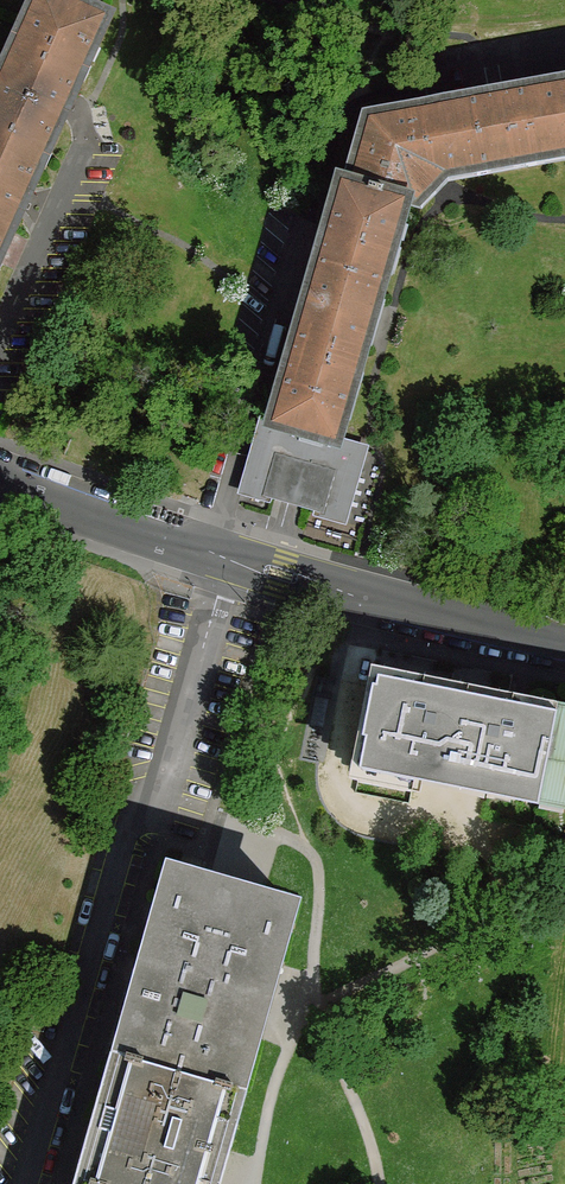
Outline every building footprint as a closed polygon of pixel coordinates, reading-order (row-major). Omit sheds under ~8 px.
[(64,0),(36,0),(26,23),(33,26),(6,88),(63,114),(107,20),(64,0)] [(505,86),(505,91),(509,97),(556,88),(564,87),(564,76),(505,86)] [(556,88),(564,140),(564,87),(556,88)] [(6,88),(0,101),(0,206),(17,214),(63,114),(6,88)] [(433,110),(444,174),(564,153),(564,140),(556,88),(509,97),(505,91),(489,94),(489,101),(433,110)] [(489,101),(489,94),(488,90),(433,100),(433,110),(489,101)] [(350,187),(409,205),(415,205),(444,174),(433,110),(370,121),(350,187)] [(409,205),(350,187),(343,185),(308,305),(369,323),(409,205)] [(0,206),(0,253),(17,214),(0,206)] [(369,323),(308,305),(274,424),(342,444),(369,323)] [(342,444),(274,424),(264,421),(244,491),(268,498),(270,492),(280,461),(329,475),(320,507),(318,513),(343,520),(363,449),(342,444)] [(280,461),(270,492),(320,507),(329,475),(280,461)] [(380,678),(360,770),(415,780),(418,768),(453,775),(469,696),(380,678)] [(557,714),(469,696),(453,775),(541,793),(557,714)] [(557,714),(541,793),(564,797),(564,716),(557,714)] [(120,1055),(238,1087),(292,904),(264,897),(172,872),(120,1055)] [(238,1087),(120,1055),(84,1179),(100,1183),(211,1183),(238,1087)]
